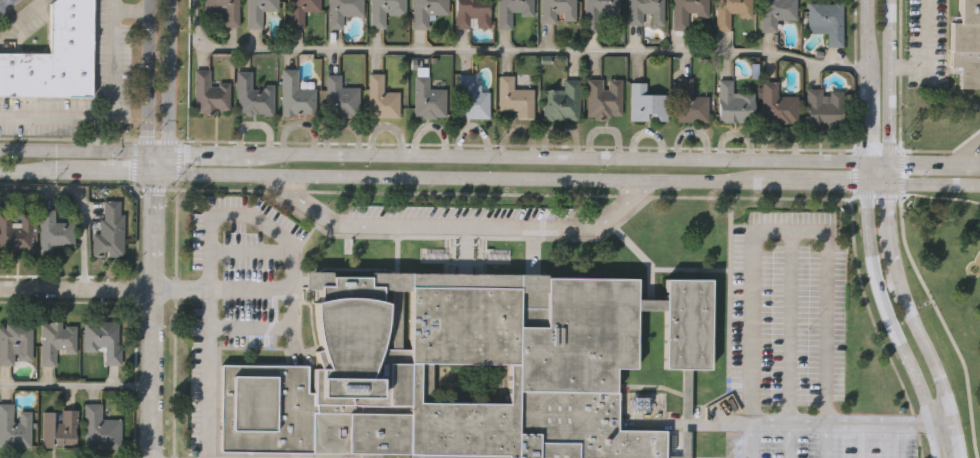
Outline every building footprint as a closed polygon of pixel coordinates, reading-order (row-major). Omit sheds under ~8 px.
[(90,97),(0,96),(0,52),(49,53),(49,3),(53,0),(92,0),(90,97)] [(205,13),(205,0),(239,0),(239,26),(223,26),(223,13),(205,13)] [(247,28),(247,0),(278,0),(278,10),(262,10),(262,28),(247,28)] [(290,28),(290,0),(320,0),(320,11),(304,11),(304,28),(290,28)] [(328,28),(329,0),(363,0),(363,15),(343,15),(343,28),(328,28)] [(371,27),(371,0),(406,0),(406,14),(385,14),(385,27),(371,27)] [(413,28),(413,0),(448,0),(448,16),(430,16),(430,28),(413,28)] [(454,27),(455,0),(491,0),(490,28),(454,27)] [(499,29),(499,0),(533,0),(533,15),(512,15),(512,29),(499,29)] [(539,21),(539,0),(576,0),(576,21),(539,21)] [(584,29),(584,0),(619,0),(619,21),(600,21),(600,29),(584,29)] [(628,25),(628,0),(663,0),(663,24),(651,24),(651,15),(645,15),(645,24),(628,25)] [(672,29),(672,0),(708,0),(708,17),(688,17),(688,29),(672,29)] [(715,30),(715,0),(752,0),(752,17),(730,17),(730,30),(715,30)] [(760,31),(761,0),(796,0),(796,19),(777,19),(776,31),(760,31)] [(959,23),(959,0),(979,0),(979,87),(960,87),(960,73),(955,73),(955,66),(951,66),(951,24),(959,23)] [(807,28),(807,3),(842,3),(842,46),(826,46),(826,28),(807,28)] [(298,88),(316,88),(315,114),(282,114),(282,68),(298,68),(298,88)] [(195,112),(194,70),(210,70),(210,83),(229,82),(230,112),(195,112)] [(253,71),(253,84),(274,84),(274,115),(237,115),(236,71),(253,71)] [(369,118),(369,73),(384,73),(384,92),(399,92),(399,118),(369,118)] [(360,87),(360,116),(326,116),(326,74),(341,74),(341,87),(360,87)] [(489,92),(489,118),(458,118),(458,74),(473,74),(473,85),(481,85),(481,92),(489,92)] [(514,75),(514,89),(534,89),(534,118),(517,118),(517,110),(499,110),(499,75),(514,75)] [(446,89),(446,117),(415,117),(415,76),(429,76),(429,89),(446,89)] [(677,121),(677,77),(692,77),(692,96),(708,96),(708,121),(677,121)] [(588,78),(622,79),(622,117),(588,117),(588,78)] [(753,121),(718,121),(718,79),(732,79),(732,92),(753,92),(753,121)] [(564,89),(564,80),(579,80),(579,120),(544,120),(544,89),(564,89)] [(762,122),(762,81),(778,81),(778,95),(797,95),(797,122),(762,122)] [(631,120),(631,82),(647,82),(647,93),(667,93),(667,120),(631,120)] [(842,90),(842,127),(806,127),(806,88),(822,88),(822,100),(829,100),(829,90),(842,90)] [(100,231),(100,198),(121,198),(121,254),(90,254),(91,231),(100,231)] [(53,220),(72,220),(72,246),(50,246),(50,252),(37,252),(37,207),(53,207),(53,220)] [(30,250),(0,250),(0,212),(30,212),(30,250)] [(321,366),(315,349),(320,348),(317,336),(315,324),(314,312),(314,300),(320,298),(320,287),(304,287),(304,269),(332,269),(332,273),(370,274),(370,270),(410,270),(410,289),(382,289),(381,299),(388,301),(388,313),(387,325),(385,336),(382,347),(409,348),(408,404),(313,403),(313,392),(313,366),(321,366)] [(381,452),(381,457),(361,457),(361,453),(312,453),(221,452),(222,364),(307,366),(307,392),(313,392),(313,403),(408,404),(409,348),(410,289),(410,270),(546,272),(546,275),(637,276),(637,297),(666,297),(666,276),(711,277),(710,367),(691,367),(690,416),(680,416),(681,367),(664,367),(665,308),(636,307),(635,365),(619,365),(618,428),(665,429),(665,455),(681,455),(682,431),(690,431),(689,457),(408,457),(408,453),(381,452)] [(30,361),(0,361),(0,320),(30,320),(30,361)] [(74,350),(55,350),(55,364),(39,364),(39,321),(74,321),(74,350)] [(104,362),(104,348),(82,348),(82,322),(119,322),(119,362),(104,362)] [(30,445),(0,446),(0,402),(11,401),(11,409),(29,409),(30,445)] [(118,417),(118,447),(83,447),(83,402),(99,402),(99,417),(118,417)] [(74,408),(74,445),(40,445),(40,409),(52,409),(52,418),(58,418),(58,408),(74,408)]
